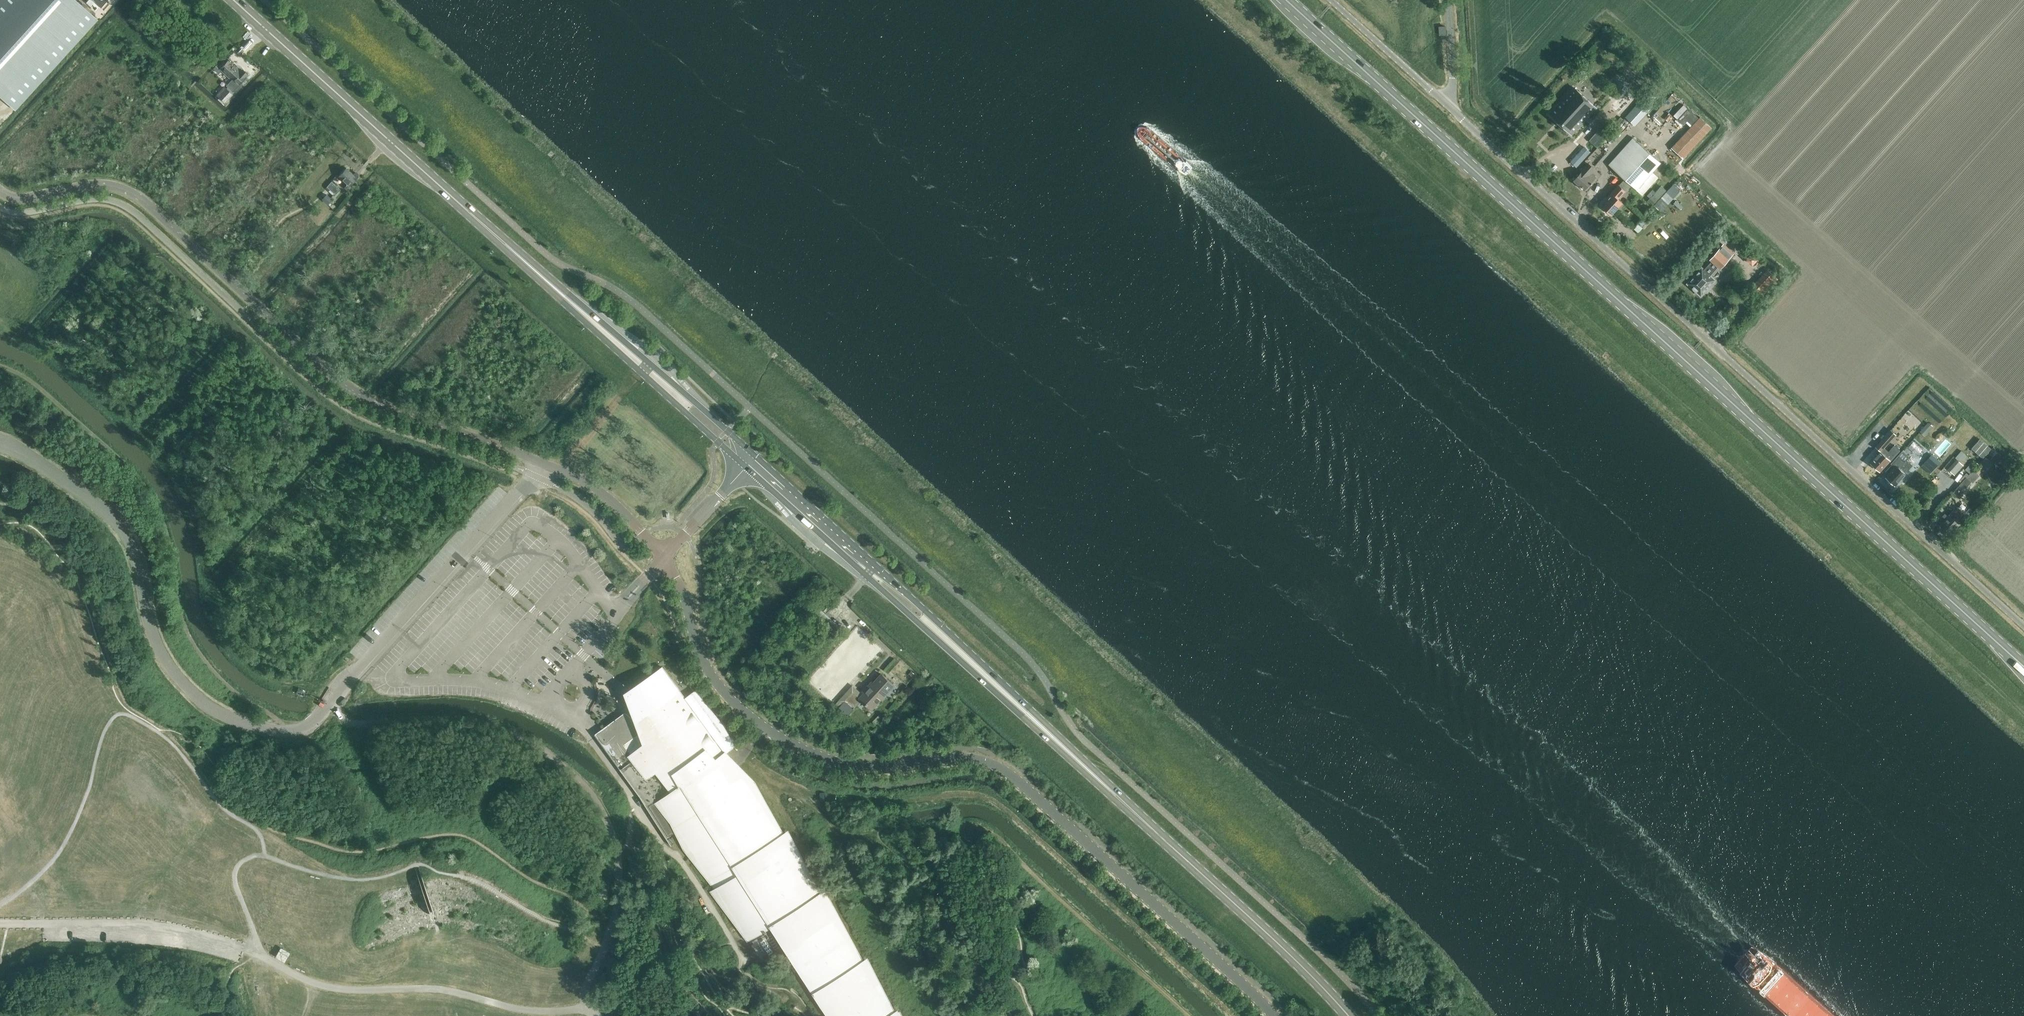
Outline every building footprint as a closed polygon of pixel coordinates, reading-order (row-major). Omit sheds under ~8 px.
[(15,109),(98,19),(77,0),(0,0),(0,95),(15,109)] [(225,57),(214,68),(219,74),(223,70),(234,79),(228,85),(233,90),(248,74),(243,70),(241,72),(230,61),(225,57)] [(1609,107),(1619,116),(1638,95),(1628,86),(1609,107)] [(1549,114),(1572,135),(1596,108),(1574,87),(1549,114)] [(227,89),(220,96),(226,102),(233,94),(227,89)] [(1645,97),(1626,117),(1635,125),(1653,105),(1645,97)] [(1687,104),(1677,115),(1690,126),(1699,115),(1687,104)] [(1672,147),(1684,158),(1712,127),(1700,117),(1672,147)] [(1609,165),(1636,189),(1661,162),(1633,138),(1609,165)] [(1584,147),(1570,161),(1576,167),(1590,152),(1584,147)] [(1574,180),(1585,190),(1597,177),(1591,172),(1594,168),(1589,164),(1574,180)] [(346,189),(358,176),(346,165),(338,174),(348,183),(344,187),(346,189)] [(331,180),(326,186),(334,193),(339,187),(331,180)] [(1624,180),(1619,185),(1607,198),(1608,199),(1602,206),(1612,214),(1622,202),(1618,198),(1625,190),(1627,192),(1632,187),(1624,180)] [(1666,192),(1654,205),(1660,211),(1672,198),(1666,192)] [(327,193),(322,198),(328,204),(333,198),(327,193)] [(1641,219),(1634,228),(1638,231),(1645,223),(1641,219)] [(1733,253),(1723,244),(1710,258),(1711,258),(1702,268),(1702,267),(1701,268),(1688,282),(1687,283),(1688,284),(1688,283),(1700,295),(1701,295),(1714,280),(1715,280),(1715,279),(1714,279),(1711,276),(1720,266),(1721,267),(1733,253)] [(1755,282),(1750,288),(1760,297),(1765,291),(1755,282)] [(1900,419),(1912,430),(1922,420),(1910,408),(1900,419)] [(1928,422),(1921,431),(1925,434),(1933,425),(1928,422)] [(1881,440),(1886,445),(1896,435),(1890,430),(1881,440)] [(1971,448),(1983,458),(1992,448),(1980,438),(1971,448)] [(1870,463),(1880,472),(1899,450),(1894,445),(1888,452),(1884,448),(1870,463)] [(1948,469),(1955,475),(1970,458),(1961,450),(1955,458),(1957,459),(1948,469)] [(1886,477),(1895,485),(1907,472),(1906,472),(1913,465),(1906,459),(1909,456),(1903,451),(1891,463),(1895,467),(1886,477)] [(1996,454),(1992,459),(2001,467),(1998,470),(2004,475),(2011,466),(1996,454)] [(1930,455),(1925,464),(1935,470),(1941,461),(1930,455)] [(1985,456),(1973,470),(1978,474),(1983,468),(1985,469),(1991,461),(1985,456)] [(1992,466),(1987,471),(1994,478),(1999,473),(1992,466)] [(1953,492),(1958,496),(1971,481),(1966,477),(1953,492)] [(1937,527),(1948,537),(1959,524),(1969,514),(1964,509),(1962,511),(1956,505),(1947,516),(1945,513),(1940,518),(1943,520),(1937,527)] [(637,721),(638,723),(643,729),(649,725),(654,721),(655,721),(641,701),(637,697),(631,689),(662,667),(678,689),(681,695),(684,699),(695,692),(721,722),(721,723),(734,745),(727,750),(725,752),(738,767),(751,783),(763,802),(897,1015),(904,1015),(900,1007),(896,1010),(868,956),(864,959),(826,888),(821,891),(788,829),(784,832),(756,781),(728,751),(736,745),(736,744),(734,739),(722,719),(697,689),(696,688),(685,696),(663,665),(625,689),(637,721)] [(595,734),(640,796),(659,826),(666,837),(675,832),(679,829),(734,917),(735,919),(739,925),(741,927),(746,936),(748,939),(771,923),(784,945),(790,954),(801,971),(829,1015),(897,1015),(763,802),(751,783),(738,767),(725,752),(727,750),(734,745),(721,723),(721,722),(695,692),(684,699),(681,695),(678,689),(662,667),(631,689),(637,697),(641,701),(655,721),(654,721),(649,725),(643,729),(638,723),(637,721),(635,719),(633,717),(630,715),(628,713),(625,711),(602,728),(595,734)] [(860,698),(862,700),(872,708),(885,694),(894,684),(890,681),(882,674),(873,683),(872,682),(868,685),(863,691),(864,693),(860,698)] [(853,691),(844,700),(854,709),(862,700),(860,698),(853,691)] [(418,866),(434,913),(435,912),(418,866)] [(415,867),(414,868),(430,914),(432,913),(415,867)] [(285,960),(290,952),(282,946),(276,955),(285,960)]
